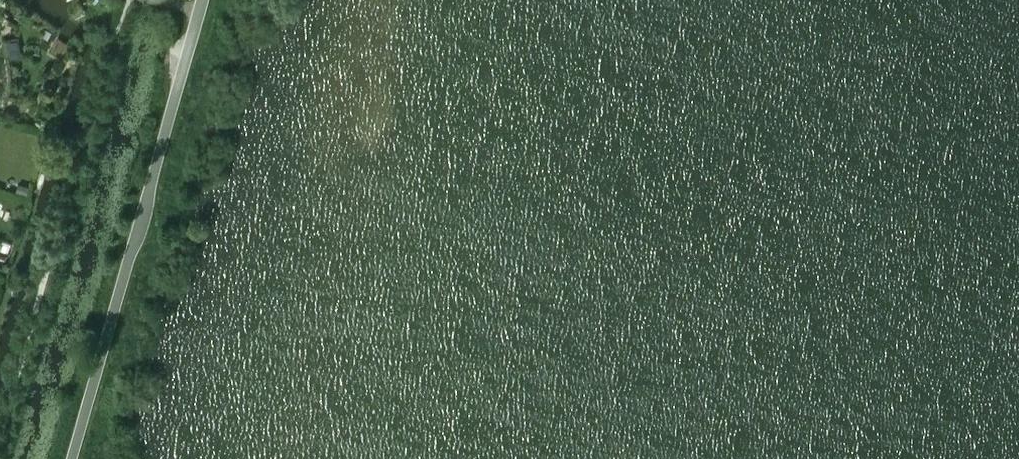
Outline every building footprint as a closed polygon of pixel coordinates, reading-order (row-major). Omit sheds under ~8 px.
[(18,40),(8,41),(9,54),(19,53),(18,40)] [(28,187),(18,184),(15,191),(26,194),(28,187)] [(0,251),(0,264),(4,265),(10,247),(2,244),(0,251)]
